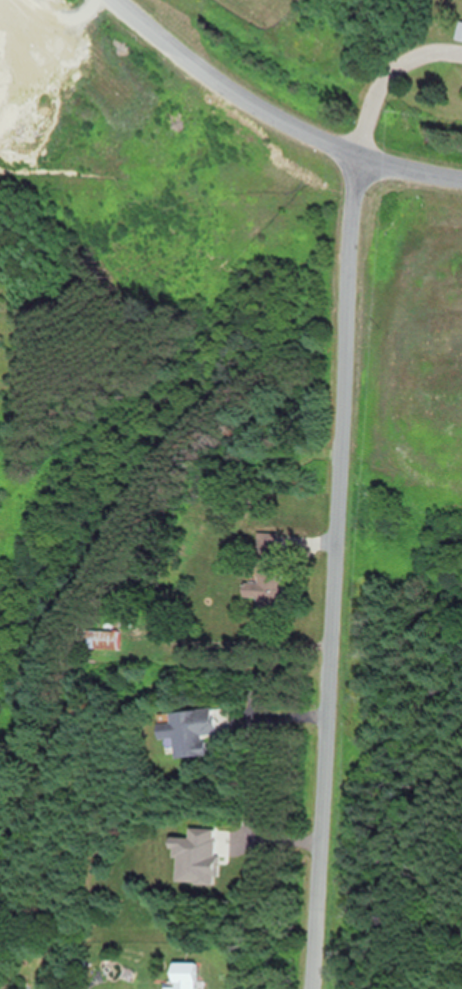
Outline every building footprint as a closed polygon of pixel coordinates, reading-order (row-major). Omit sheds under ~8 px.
[(254,557),(276,557),(276,530),(254,530),(254,557)] [(280,570),(240,571),(241,604),(280,604),(280,570)] [(117,649),(118,630),(82,629),(82,648),(117,649)] [(173,758),(204,754),(202,734),(216,732),(212,706),(153,713),(156,738),(170,736),(173,758)] [(191,972),(171,972),(171,988),(191,988),(191,972)]
